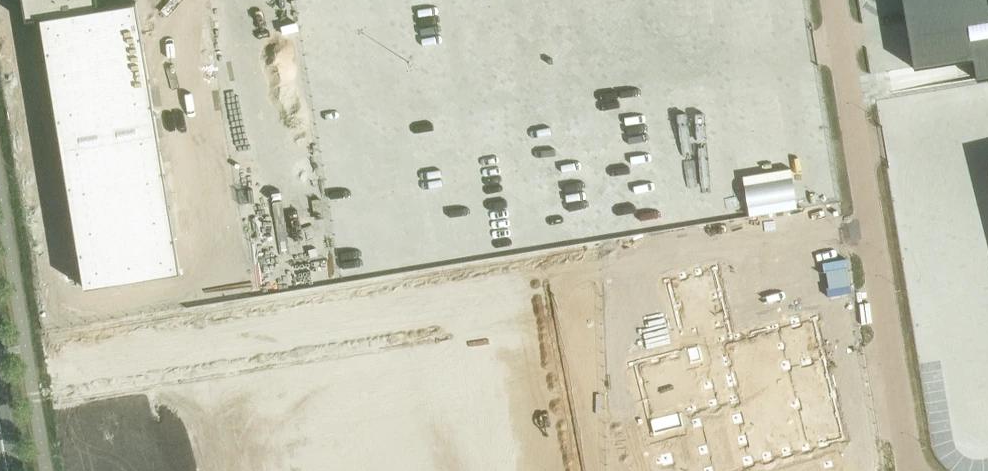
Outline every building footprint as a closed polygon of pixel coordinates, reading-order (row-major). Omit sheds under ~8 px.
[(26,20),(41,18),(84,287),(181,271),(137,1),(99,7),(98,0),(23,0),(26,20)] [(913,68),(973,58),(976,79),(987,77),(987,0),(902,0),(913,68)] [(629,362),(629,364),(634,362),(653,435),(659,433),(668,470),(834,470),(827,442),(845,438),(815,319),(819,318),(818,315),(733,337),(716,269),(719,268),(718,265),(665,278),(665,281),(669,280),(685,348),(629,362)]
